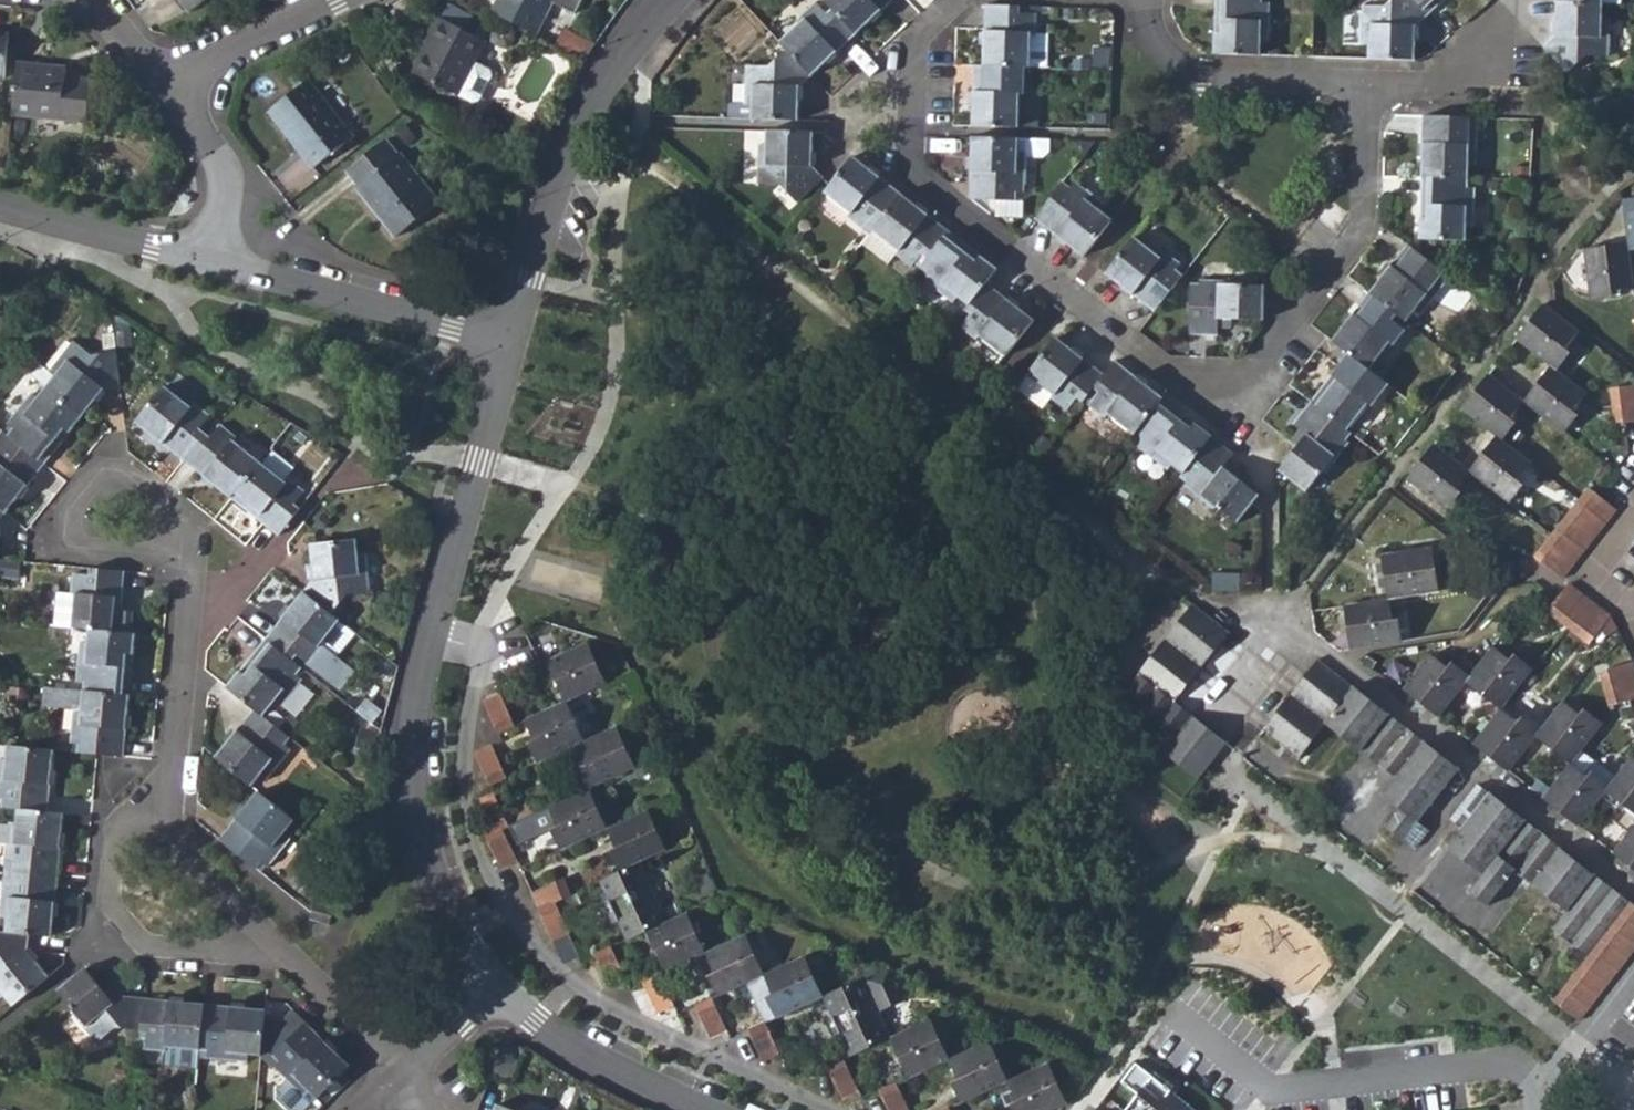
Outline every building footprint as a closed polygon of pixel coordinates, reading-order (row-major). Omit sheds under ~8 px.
[(189,14),(202,4),(207,0),(178,0),(189,14)] [(491,13),(536,36),(552,4),(574,15),(582,0),(497,0),(491,13)] [(833,7),(857,33),(892,0),(826,0),(833,7)] [(1261,0),(1215,0),(1213,54),(1259,56),(1260,41),(1267,42),(1269,2),(1261,2),(1261,0)] [(1428,15),(1414,0),(1391,0),(1386,5),(1363,5),(1362,43),(1369,44),(1369,59),(1413,61),(1415,27),(1428,15)] [(1428,15),(1444,0),(1414,0),(1428,15)] [(805,18),(780,41),(786,48),(813,75),(857,33),(833,7),(828,11),(818,2),(803,16),(805,18)] [(1603,16),(1603,4),(1556,2),(1555,34),(1542,47),(1567,75),(1588,55),(1608,56),(1610,17),(1603,16)] [(1009,67),(1048,68),(1048,35),(1036,35),(1036,15),(1018,14),(1018,7),(984,5),(984,27),(982,65),(1009,67)] [(427,55),(417,74),(473,107),(479,106),(493,81),(492,74),(476,66),(488,45),(440,19),(431,35),(436,39),(427,55)] [(563,30),(556,46),(585,60),(595,45),(563,30)] [(422,52),(427,55),(436,39),(431,35),(422,52)] [(813,75),(786,48),(769,66),(747,65),(745,103),(729,102),(728,117),(798,121),(800,87),(813,75)] [(66,69),(16,64),(11,116),(85,123),(90,82),(65,79),(66,69)] [(1009,75),(1009,67),(982,65),(973,64),(972,125),(1018,127),(1019,95),(1024,95),(1024,75),(1009,75)] [(307,81),(267,113),(312,169),(352,137),(332,112),(343,103),(318,73),(307,81)] [(119,104),(131,118),(141,111),(129,96),(119,104)] [(1469,127),(1470,119),(1424,117),(1422,178),(1467,180),(1468,167),(1476,166),(1478,128),(1469,127)] [(812,167),(813,132),(767,131),(767,143),(758,144),(757,184),(776,184),(798,203),(822,179),(812,167)] [(1018,139),(970,137),(969,186),(969,198),(1015,200),(1015,191),(1024,192),(1024,155),(1041,155),(1046,149),(1046,141),(1018,139)] [(385,141),(346,171),(357,186),(354,188),(395,237),(439,203),(400,155),(396,155),(385,141)] [(873,217),(879,221),(901,194),(854,155),(824,192),(849,212),(846,215),(864,230),(873,217)] [(1467,188),(1467,180),(1422,178),(1421,240),(1465,241),(1466,229),(1473,228),(1475,189),(1467,188)] [(1070,186),(1063,182),(1034,221),(1083,257),(1112,220),(1102,212),(1106,206),(1075,182),(1070,186)] [(921,254),(928,259),(949,231),(901,194),(879,221),(861,244),(886,264),(895,254),(911,266),(921,254)] [(1623,200),(1629,245),(1633,244),(1633,199),(1623,200)] [(957,297),(969,306),(986,282),(996,269),(949,231),(928,259),(920,268),(926,273),(922,278),(953,303),(957,297)] [(1145,246),(1135,238),(1106,275),(1155,312),(1183,276),(1177,269),(1181,264),(1150,242),(1145,246)] [(1629,245),(1584,251),(1591,295),(1633,288),(1633,283),(1629,245)] [(1439,281),(1445,274),(1407,246),(1392,265),(1380,280),(1370,293),(1397,315),(1407,323),(1416,311),(1421,315),(1444,286),(1439,281)] [(1380,280),(1392,265),(1386,264),(1377,275),(1380,280)] [(1002,266),(992,281),(1008,291),(1018,277),(1002,266)] [(1218,320),(1268,324),(1265,286),(1238,286),(1239,281),(1200,280),(1200,283),(1191,284),(1190,335),(1217,335),(1218,320)] [(980,337),(1005,357),(1034,319),(986,282),(969,306),(964,311),(969,315),(960,326),(977,341),(980,337)] [(1370,293),(1332,342),(1348,355),(1368,370),(1390,343),(1394,346),(1405,330),(1393,320),(1397,315),(1370,293)] [(25,313),(33,320),(41,310),(33,302),(25,313)] [(1515,341),(1550,368),(1578,332),(1543,305),(1515,341)] [(111,326),(114,353),(124,351),(122,324),(111,326)] [(102,326),(103,354),(114,353),(111,326),(102,326)] [(1076,399),(1082,403),(1084,400),(1093,389),(1105,374),(1057,337),(1027,375),(1054,395),(1050,399),(1067,410),(1076,399)] [(104,390),(118,388),(114,353),(103,354),(89,355),(71,342),(48,372),(54,378),(45,389),(81,417),(104,390)] [(1372,382),(1376,376),(1368,370),(1348,355),(1312,401),(1348,431),(1369,405),(1371,409),(1384,391),(1372,382)] [(1108,415),(1135,436),(1164,398),(1115,361),(1105,374),(1093,389),(1099,392),(1089,406),(1105,418),(1108,415)] [(1550,368),(1524,401),(1559,429),(1585,395),(1550,368)] [(1027,375),(1016,389),(1043,409),(1050,399),(1054,395),(1027,375)] [(1462,410),(1496,436),(1524,401),(1490,375),(1462,410)] [(1633,422),(1633,386),(1613,389),(1616,424),(1633,422)] [(135,424),(182,461),(204,433),(198,430),(209,417),(193,403),(189,407),(163,387),(135,424)] [(43,466),(81,417),(45,389),(37,399),(29,395),(6,425),(12,430),(6,436),(43,466)] [(1093,389),(1084,400),(1089,406),(1099,392),(1093,389)] [(1173,466),(1184,474),(1213,437),(1164,398),(1135,436),(1141,441),(1138,447),(1168,471),(1173,466)] [(1067,410),(1072,415),(1082,403),(1076,399),(1067,410)] [(1307,434),(1296,448),(1280,471),(1284,474),(1307,492),(1324,470),(1327,472),(1350,443),(1346,441),(1352,434),(1348,431),(1312,401),(1295,424),(1307,434)] [(182,461),(229,499),(258,462),(233,442),(235,438),(219,425),(209,437),(204,433),(182,461)] [(4,514),(43,466),(6,436),(1,443),(0,443),(0,511),(4,514)] [(1496,436),(1469,471),(1504,498),(1530,463),(1496,436)] [(1238,522),(1252,503),(1259,494),(1225,467),(1234,454),(1213,437),(1184,474),(1180,478),(1187,483),(1185,486),(1215,509),(1217,507),(1238,522)] [(1441,507),(1469,471),(1435,445),(1407,480),(1441,507)] [(229,499),(262,525),(277,536),(298,509),(293,506),(304,491),(287,479),(284,482),(258,462),(229,499)] [(1588,490),(1535,558),(1562,579),(1615,511),(1588,490)] [(313,581),(303,593),(331,615),(347,595),(367,593),(363,555),(357,555),(356,542),(309,546),(313,581)] [(1382,555),(1388,599),(1433,592),(1426,549),(1382,555)] [(118,633),(124,573),(89,569),(88,577),(73,574),(70,595),(75,596),(71,628),(88,630),(118,633)] [(1227,578),(1227,591),(1243,591),(1243,578),(1227,578)] [(1598,634),(1611,618),(1569,584),(1556,600),(1547,613),(1589,645),(1598,634)] [(319,647),(339,621),(331,615),(303,593),(265,641),(292,662),(297,657),(309,667),(323,651),(319,647)] [(58,627),(71,628),(75,596),(70,595),(61,594),(58,627)] [(1346,605),(1350,649),(1395,643),(1388,599),(1346,605)] [(1198,600),(1141,671),(1157,684),(1144,702),(1179,728),(1166,746),(1203,775),(1232,738),(1181,698),(1234,629),(1198,600)] [(1153,613),(1141,604),(1131,618),(1143,627),(1153,613)] [(128,697),(134,634),(118,633),(88,630),(87,644),(78,643),(75,683),(83,683),(82,692),(128,697)] [(295,675),(300,669),(292,662),(265,641),(226,689),(254,711),(262,717),(271,707),(277,711),(301,680),(295,675)] [(602,684),(583,644),(543,662),(562,702),(602,684)] [(1493,648),(1466,682),(1500,710),(1527,675),(1493,648)] [(1438,717),(1466,682),(1431,655),(1403,690),(1438,717)] [(1289,694),(1325,723),(1354,686),(1318,657),(1307,671),(1289,694)] [(1633,662),(1608,669),(1598,672),(1609,706),(1633,699),(1633,664),(1633,662)] [(1128,689),(1144,702),(1157,684),(1141,671),(1128,689)] [(1325,723),(1360,751),(1389,714),(1354,686),(1325,723)] [(82,692),(44,689),(42,702),(73,705),(69,744),(77,745),(77,753),(122,758),(128,697),(82,692)] [(1261,729),(1297,758),(1325,723),(1289,694),(1261,729)] [(496,695),(478,700),(494,733),(511,726),(496,695)] [(523,720),(540,761),(573,747),(580,743),(562,702),(523,720)] [(1535,736),(1570,764),(1597,729),(1562,702),(1535,736)] [(1508,772),(1535,736),(1500,710),(1474,745),(1508,772)] [(254,711),(214,759),(250,787),(258,776),(265,780),(289,750),(283,746),(289,739),(262,717),(254,711)] [(1386,826),(1404,840),(1416,849),(1429,831),(1418,822),(1459,769),(1389,714),(1360,751),(1394,777),(1381,794),(1399,810),(1386,826)] [(632,769),(614,728),(580,743),(573,747),(582,766),(566,775),(576,794),(586,790),(632,769)] [(53,751),(7,746),(6,760),(0,760),(0,799),(2,799),(1,808),(16,809),(47,812),(53,751)] [(489,747),(471,754),(487,786),(503,778),(489,747)] [(1632,756),(1605,792),(1633,814),(1633,758),(1632,756)] [(1578,827),(1605,792),(1570,764),(1543,800),(1578,827)] [(1475,887),(1492,900),(1514,872),(1496,858),(1525,821),(1478,784),(1448,821),(1458,829),(1451,839),(1489,868),(1475,887)] [(546,808),(564,848),(604,829),(586,790),(576,794),(546,808)] [(284,833),(293,821),(257,792),(218,840),(254,870),(260,863),(265,868),(290,838),(284,833)] [(491,795),(475,800),(476,807),(489,835),(499,830),(506,826),(491,795)] [(63,814),(47,812),(16,809),(15,823),(8,823),(8,825),(0,824),(0,843),(6,844),(4,863),(12,863),(11,871),(58,876),(63,814)] [(663,852),(643,811),(604,829),(623,870),(637,864),(663,852)] [(1520,865),(1536,878),(1560,847),(1525,821),(1496,858),(1514,872),(1520,865)] [(1633,871),(1633,828),(1613,855),(1633,871)] [(513,861),(499,830),(489,835),(482,837),(498,868),(513,861)] [(1536,878),(1571,905),(1595,874),(1560,847),(1536,878)] [(615,921),(625,942),(646,932),(665,924),(637,864),(623,870),(597,881),(606,901),(600,905),(610,924),(615,921)] [(58,876),(11,871),(10,880),(3,879),(0,912),(0,919),(7,920),(5,934),(27,936),(53,938),(58,876)] [(1558,922),(1594,950),(1631,903),(1595,874),(1571,905),(1558,922)] [(559,880),(528,894),(536,909),(553,901),(567,895),(559,880)] [(567,895),(553,901),(558,914),(575,906),(569,894),(567,895)] [(558,914),(553,901),(536,909),(550,942),(566,933),(558,914)] [(314,903),(311,915),(309,921),(328,926),(333,908),(314,903)] [(1594,950),(1560,994),(1553,1003),(1578,1021),(1633,950),(1633,905),(1631,903),(1594,950)] [(646,932),(664,972),(705,953),(687,913),(665,924),(646,932)] [(27,936),(5,934),(0,933),(0,1000),(3,998),(12,1007),(48,977),(26,951),(27,936)] [(764,976),(745,935),(705,953),(723,995),(746,984),(764,976)] [(625,980),(610,948),(594,956),(609,986),(625,980)] [(821,998),(804,958),(764,976),(781,1016),(821,998)] [(840,1039),(849,1058),(890,1040),(878,1015),(903,1004),(902,1002),(887,968),(821,998),(831,1017),(824,1022),(833,1041),(840,1039)] [(113,1003),(84,970),(56,993),(74,1014),(72,1017),(96,1045),(113,1030),(140,1032),(143,999),(121,997),(113,1003)] [(672,1006),(658,974),(642,982),(656,1014),(672,1006)] [(764,976),(746,984),(764,1024),(781,1016),(764,976)] [(167,1048),(199,1052),(203,1004),(143,999),(140,1032),(140,1035),(146,1036),(145,1051),(166,1053),(167,1048)] [(725,1030),(712,1000),(695,1007),(708,1038),(725,1030)] [(246,1056),(259,1058),(260,1053),(262,1031),(264,1010),(203,1004),(199,1052),(207,1053),(207,1059),(244,1063),(246,1056)] [(273,1034),(284,1044),(304,1023),(293,1012),(273,1034)] [(907,1080),(948,1060),(931,1021),(890,1040),(907,1080)] [(342,1075),(349,1067),(304,1023),(284,1044),(272,1057),(277,1061),(271,1068),(285,1081),(275,1091),(280,1095),(276,1099),(288,1109),(296,1109),(304,1109),(315,1098),(321,1104),(324,1106),(330,1099),(346,1084),(347,1081),(342,1075)] [(777,1054),(763,1024),(746,1032),(761,1062),(777,1054)] [(260,1053),(267,1053),(269,1032),(262,1031),(260,1053)] [(146,1036),(140,1035),(138,1051),(145,1051),(146,1036)] [(948,1060),(966,1101),(1007,1082),(988,1042),(948,1060)] [(855,1092),(843,1061),(826,1068),(841,1098),(855,1092)] [(1047,1064),(1007,1082),(1010,1090),(1000,1094),(1006,1108),(1016,1103),(1019,1109),(1053,1109),(1066,1104),(1047,1064)] [(1136,1066),(1134,1068),(1130,1066),(1120,1079),(1122,1082),(1121,1084),(1138,1096),(1128,1109),(1192,1109),(1136,1066)] [(894,1086),(878,1093),(886,1109),(905,1109),(894,1086)] [(304,1109),(315,1109),(321,1104),(315,1098),(304,1109)]
